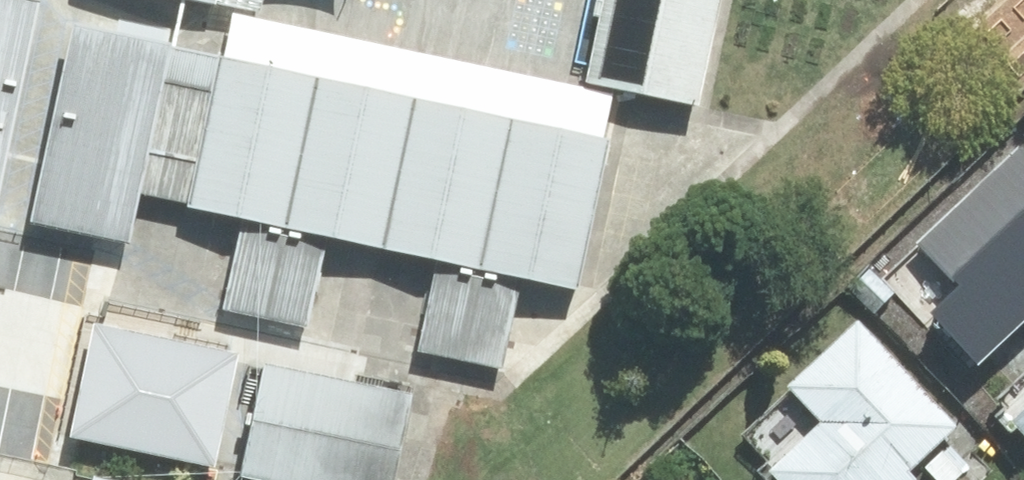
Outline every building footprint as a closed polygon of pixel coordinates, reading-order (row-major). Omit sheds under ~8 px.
[(611,124),(18,0),(0,0),(0,205),(133,233),(142,189),(579,280),(611,124)] [(211,9),(213,0),(169,0),(211,9)] [(597,74),(696,95),(717,0),(613,0),(597,74)] [(977,359),(1023,315),(1023,152),(1020,147),(880,277),(924,324),(935,314),(977,359)] [(245,322),(111,297),(84,439),(218,464),(245,322)] [(858,324),(790,387),(795,391),(745,438),(785,479),(895,479),(953,426),(858,324)] [(262,368),(239,477),(256,479),(404,479),(420,400),(262,368)] [(997,402),(1023,431),(1023,376),(997,402)]
